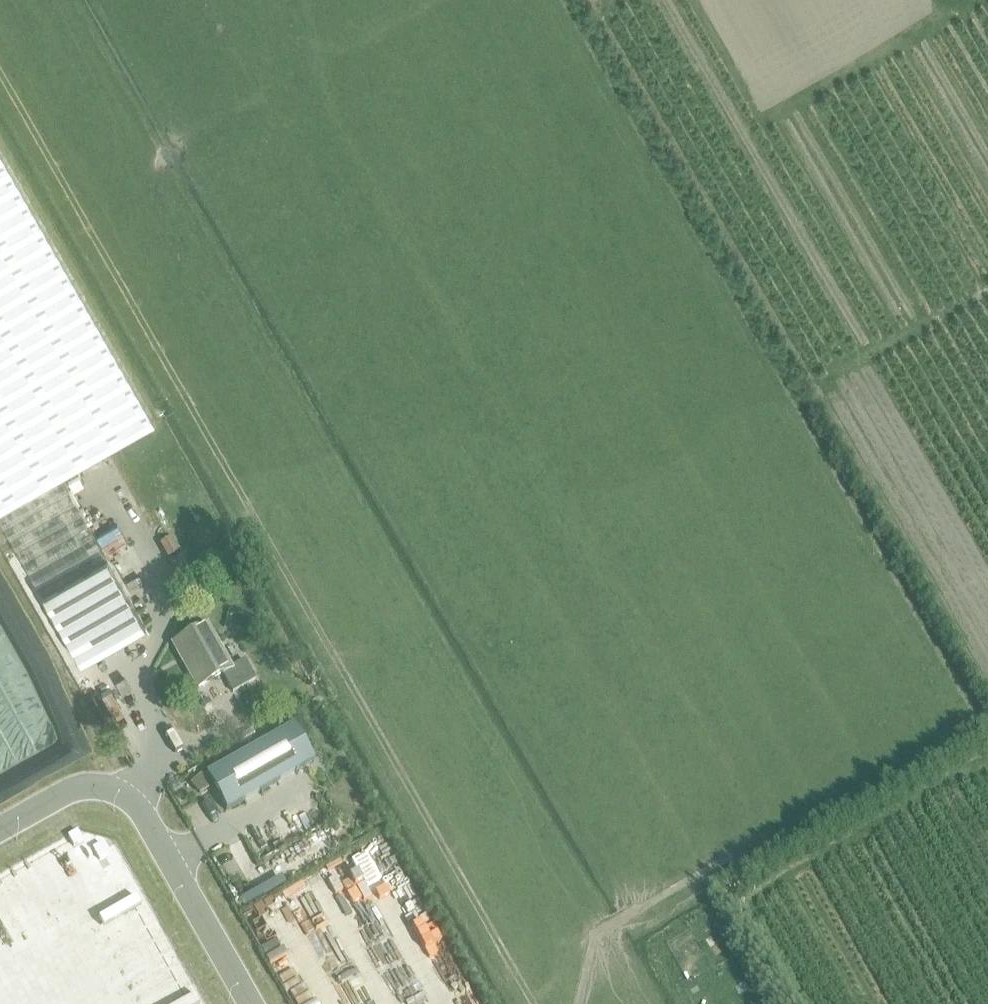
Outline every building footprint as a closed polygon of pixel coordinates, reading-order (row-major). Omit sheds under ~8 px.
[(153,423),(0,154),(0,509),(153,423)] [(0,513),(0,520),(78,659),(80,661),(145,624),(144,622),(142,620),(139,614),(68,487),(66,484),(62,477),(0,513)] [(173,538),(161,545),(169,560),(181,553),(173,538)] [(230,669),(206,626),(174,644),(198,687),(222,674),(232,693),(256,680),(245,660),(230,669)] [(294,728),(207,777),(227,812),(314,763),(294,728)] [(202,776),(191,785),(200,796),(210,790),(202,776)]
